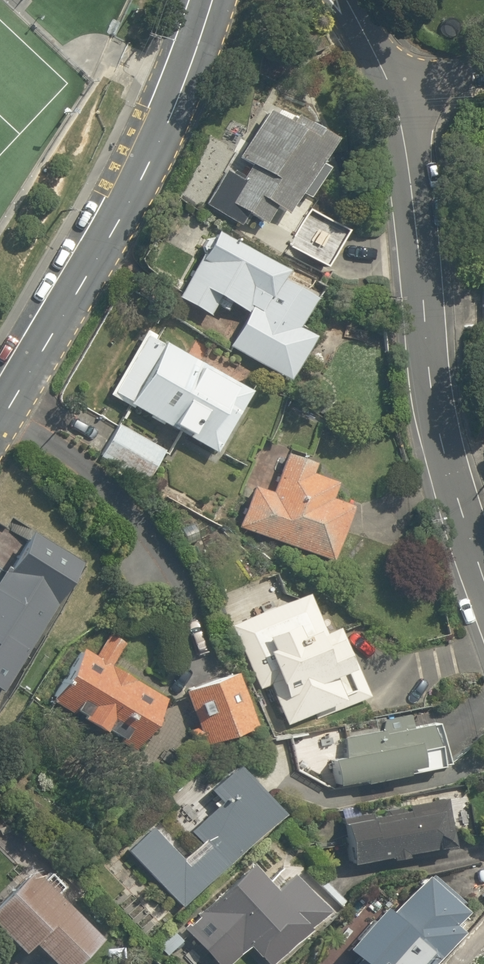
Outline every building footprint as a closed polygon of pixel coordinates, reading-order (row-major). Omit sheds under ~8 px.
[(286,129),(259,113),(203,209),(238,230),(244,219),(263,230),(273,212),(282,218),(296,195),(305,201),(324,168),(314,162),(327,140),(292,119),(286,129)] [(308,209),(286,248),(323,269),(345,230),(308,209)] [(144,276),(181,295),(178,302),(206,317),(215,299),(243,313),(225,349),(285,380),(328,297),(212,237),(174,218),(144,276)] [(143,333),(106,400),(126,412),(102,457),(148,483),(173,437),(213,459),(250,391),(143,333)] [(269,490),(253,485),(237,529),(331,563),(350,508),(326,499),(332,482),(306,472),(310,461),(283,451),(269,490)] [(74,573),(13,539),(0,562),(0,695),(5,698),(74,573)] [(266,687),(287,733),(370,695),(339,627),(317,637),(295,589),(220,624),(252,694),(266,687)] [(166,696),(78,649),(44,711),(133,758),(166,696)] [(224,672),(176,693),(204,757),(252,736),(224,672)] [(343,759),(331,762),(338,792),(450,765),(441,725),(403,734),(400,724),(338,738),(343,759)] [(128,877),(139,867),(176,909),(280,816),(233,765),(202,793),(211,802),(181,829),(192,841),(178,853),(150,822),(121,848),(110,858),(128,877)] [(373,820),(372,810),(331,818),(342,874),(455,853),(450,825),(438,827),(434,808),(373,820)] [(179,934),(208,963),(229,963),(242,952),(253,963),(275,963),(312,928),(332,909),(288,864),(269,883),(251,865),(179,934)] [(476,917),(426,872),(389,915),(378,905),(338,951),(352,963),(435,963),(476,917)] [(0,902),(0,944),(15,958),(26,947),(44,963),(73,963),(96,941),(51,897),(59,889),(43,873),(34,882),(27,874),(0,902)]
